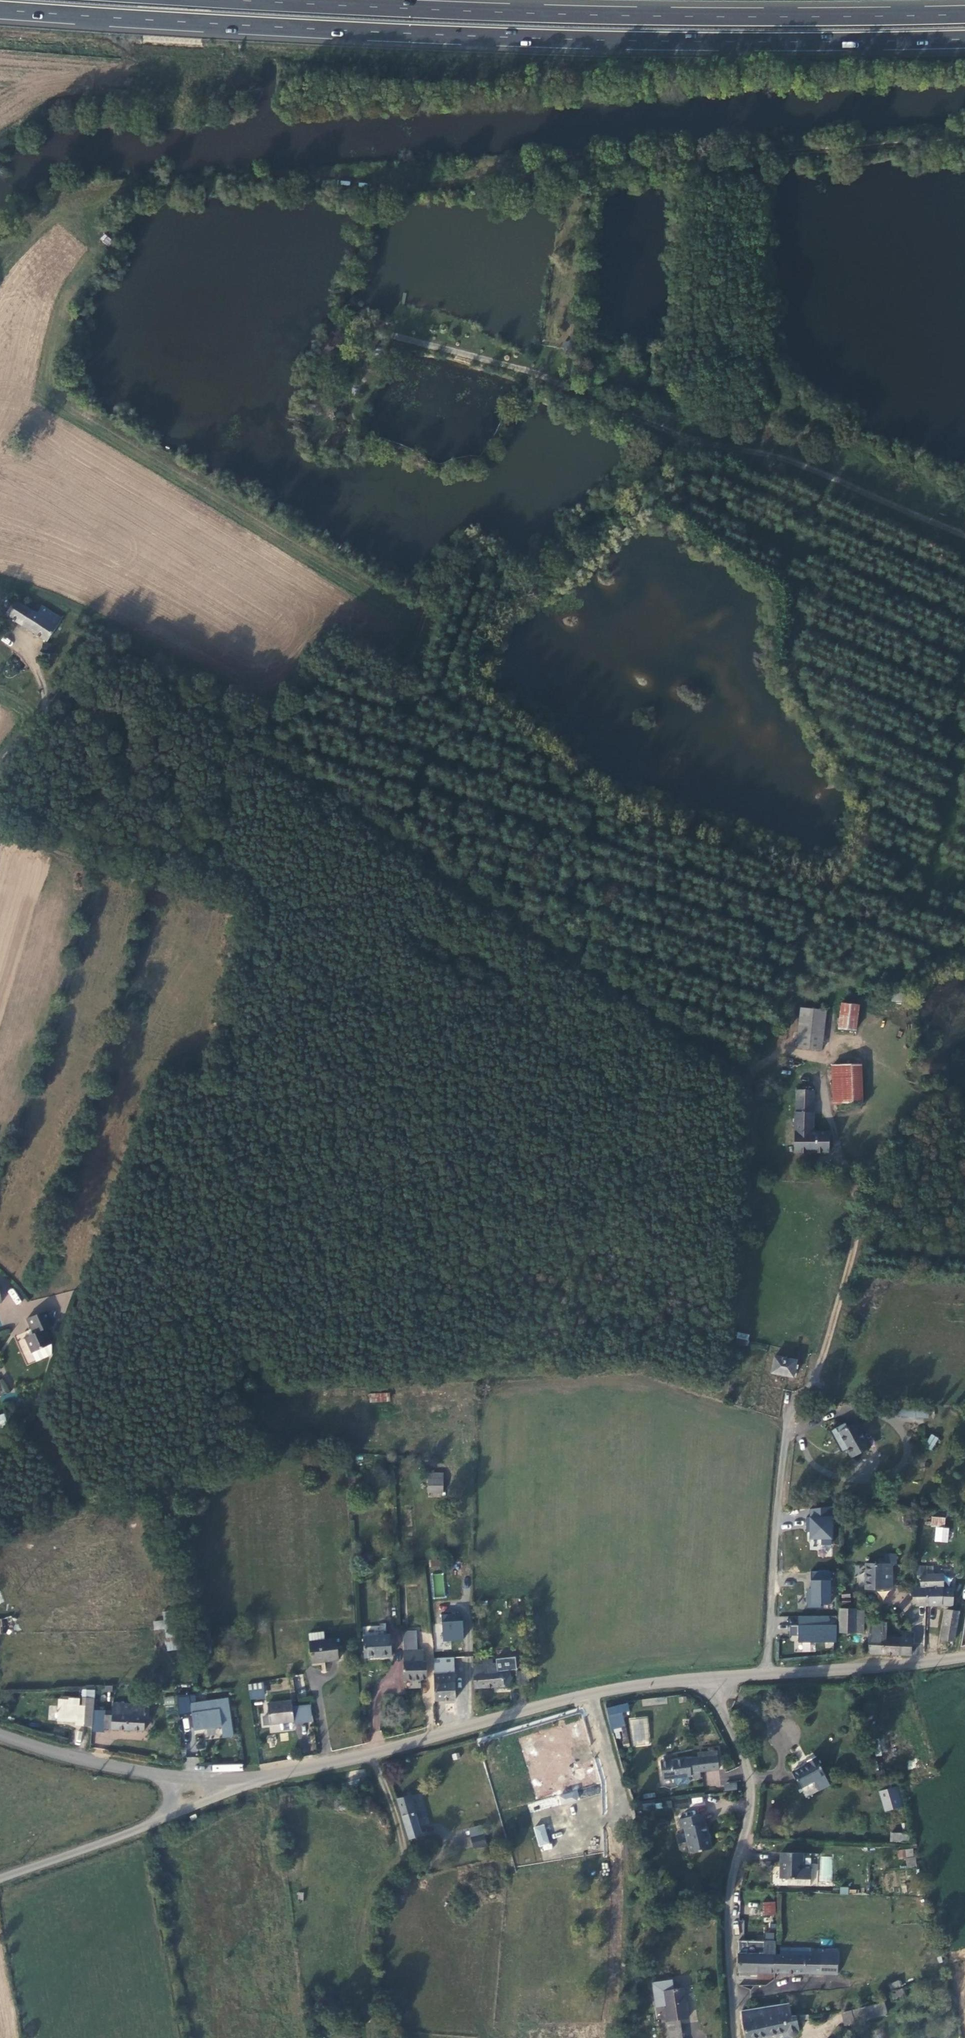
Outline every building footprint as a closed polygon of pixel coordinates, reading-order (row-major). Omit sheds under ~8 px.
[(47,642),(62,619),(38,604),(32,611),(15,601),(12,604),(7,602),(5,604),(4,606),(4,608),(8,612),(6,615),(47,642)] [(861,1006),(842,1004),(840,1027),(859,1028),(861,1006)] [(825,1050),(830,1009),(806,1007),(801,1048),(825,1050)] [(866,1106),(865,1067),(836,1068),(837,1106),(866,1106)] [(817,1079),(796,1078),(795,1152),(832,1153),(832,1132),(816,1132),(817,1079)] [(8,1292),(15,1305),(21,1302),(13,1288),(8,1292)] [(50,1343),(45,1329),(53,1325),(47,1311),(27,1318),(33,1334),(25,1337),(31,1352),(50,1343)] [(748,1340),(737,1336),(736,1343),(747,1345),(748,1340)] [(796,1361),(774,1357),(771,1374),(793,1378),(796,1361)] [(369,1403),(390,1401),(389,1392),(368,1394),(369,1403)] [(931,1427),(928,1421),(916,1428),(920,1434),(931,1427)] [(857,1425),(837,1435),(851,1458),(869,1449),(857,1425)] [(931,1434),(924,1446),(932,1450),(939,1438),(931,1434)] [(443,1479),(429,1479),(428,1493),(443,1493),(443,1479)] [(836,1506),(808,1508),(808,1517),(804,1517),(804,1531),(808,1531),(808,1538),(818,1538),(818,1544),(829,1544),(829,1517),(836,1517),(836,1506)] [(852,1512),(850,1512),(849,1512),(848,1513),(847,1515),(846,1517),(847,1518),(848,1520),(850,1520),(852,1520),(853,1519),(855,1516),(855,1515),(854,1513),(852,1512)] [(930,1526),(945,1527),(945,1517),(931,1516),(930,1526)] [(948,1543),(949,1528),(935,1527),(934,1542),(948,1543)] [(867,1589),(893,1588),(891,1564),(866,1564),(867,1589)] [(829,1570),(809,1571),(809,1588),(805,1588),(806,1607),(819,1606),(819,1603),(829,1603),(829,1570)] [(953,1589),(943,1590),(943,1575),(922,1576),(921,1587),(926,1588),(928,1604),(954,1603),(953,1589)] [(917,1587),(914,1587),(914,1604),(928,1604),(926,1588),(921,1587),(917,1587)] [(850,1591),(842,1592),(842,1604),(850,1604),(850,1591)] [(863,1630),(863,1610),(839,1610),(839,1632),(863,1630)] [(958,1612),(945,1610),(941,1639),(955,1641),(958,1612)] [(153,1621),(154,1629),(164,1628),(167,1650),(178,1649),(173,1612),(163,1613),(164,1620),(153,1621)] [(443,1614),(441,1639),(461,1641),(463,1616),(443,1614)] [(829,1615),(799,1616),(799,1625),(790,1625),(790,1635),(798,1635),(798,1642),(837,1642),(837,1624),(829,1625),(829,1615)] [(870,1622),(870,1654),(912,1654),(913,1633),(902,1632),(902,1638),(888,1637),(889,1623),(870,1622)] [(326,1631),(309,1632),(309,1642),(327,1641),(326,1631)] [(389,1637),(363,1639),(365,1658),(391,1656),(389,1637)] [(327,1641),(309,1642),(311,1663),(338,1660),(336,1640),(327,1641)] [(424,1652),(404,1652),(405,1682),(428,1680),(428,1662),(424,1662),(424,1652)] [(495,1659),(475,1661),(476,1689),(511,1687),(511,1665),(496,1665),(495,1659)] [(455,1660),(435,1661),(436,1700),(456,1699),(455,1660)] [(525,1673),(517,1674),(518,1686),(526,1685),(525,1673)] [(303,1674),(294,1675),(295,1689),(304,1688),(303,1674)] [(248,1683),(249,1700),(265,1699),(263,1682),(248,1683)] [(174,1697),(164,1697),(164,1705),(174,1705),(174,1697)] [(76,1723),(75,1725),(95,1727),(96,1699),(84,1699),(83,1707),(81,1707),(81,1700),(69,1700),(69,1701),(62,1701),(62,1706),(60,1706),(59,1721),(76,1723)] [(229,1699),(192,1705),(196,1731),(223,1727),(225,1738),(234,1737),(229,1699)] [(292,1702),(269,1704),(270,1715),(267,1715),(268,1724),(294,1722),(292,1707),(292,1702)] [(145,1705),(113,1704),(113,1715),(106,1715),(105,1729),(144,1731),(145,1705)] [(294,1722),(294,1723),(314,1721),(312,1704),(292,1707),(294,1722)] [(610,1709),(614,1729),(628,1726),(623,1706),(610,1709)] [(190,1731),(188,1718),(182,1719),(184,1732),(190,1731)] [(624,1746),(629,1745),(625,1727),(614,1729),(616,1739),(622,1738),(624,1746)] [(700,1758),(663,1763),(665,1778),(676,1776),(676,1782),(681,1785),(690,1784),(693,1779),(693,1778),(702,1777),(701,1773),(721,1771),(719,1752),(700,1755),(700,1758)] [(825,1776),(815,1756),(807,1760),(809,1763),(793,1771),(801,1788),(825,1776)] [(725,1791),(737,1790),(736,1782),(724,1783),(725,1791)] [(599,1791),(597,1785),(577,1792),(576,1789),(559,1795),(562,1804),(599,1791)] [(885,1807),(899,1805),(895,1786),(881,1789),(885,1807)] [(423,1834),(412,1795),(398,1798),(410,1838),(423,1834)] [(674,1802),(675,1810),(689,1808),(688,1800),(674,1802)] [(701,1815),(678,1821),(681,1831),(684,1830),(690,1852),(693,1854),(712,1850),(710,1840),(709,1840),(705,1824),(703,1824),(701,1815)] [(538,1846),(549,1843),(544,1823),(533,1826),(538,1846)] [(482,1825),(468,1829),(474,1849),(488,1845),(482,1825)] [(908,1833),(890,1832),(890,1841),(908,1841),(908,1833)] [(898,1858),(914,1857),(913,1848),(897,1849),(898,1858)] [(803,1853),(781,1852),(780,1877),(786,1878),(809,1878),(810,1868),(802,1868),(803,1853)] [(915,1857),(905,1858),(907,1867),(916,1866),(915,1857)] [(764,1922),(775,1922),(775,1903),(764,1903),(764,1922)] [(744,1922),(735,1922),(735,1934),(744,1934),(744,1922)] [(740,1941),(739,1972),(775,1972),(776,1954),(776,1942),(740,1941)] [(810,1954),(795,1954),(776,1954),(775,1972),(824,1974),(837,1974),(838,1957),(838,1949),(810,1949),(810,1954)] [(671,2037),(684,2037),(681,2020),(689,2019),(684,1988),(675,1989),(674,1981),(654,1983),(657,2005),(659,2006),(666,2006),(671,2037)] [(748,2037),(757,2037),(788,2032),(791,2037),(793,2037),(795,2037),(797,2036),(799,2035),(800,2032),(799,2030),(797,2016),(793,2016),(790,2003),(742,2011),(748,2037)] [(847,2013),(849,2025),(853,2024),(888,2018),(887,2006),(847,2013)]
